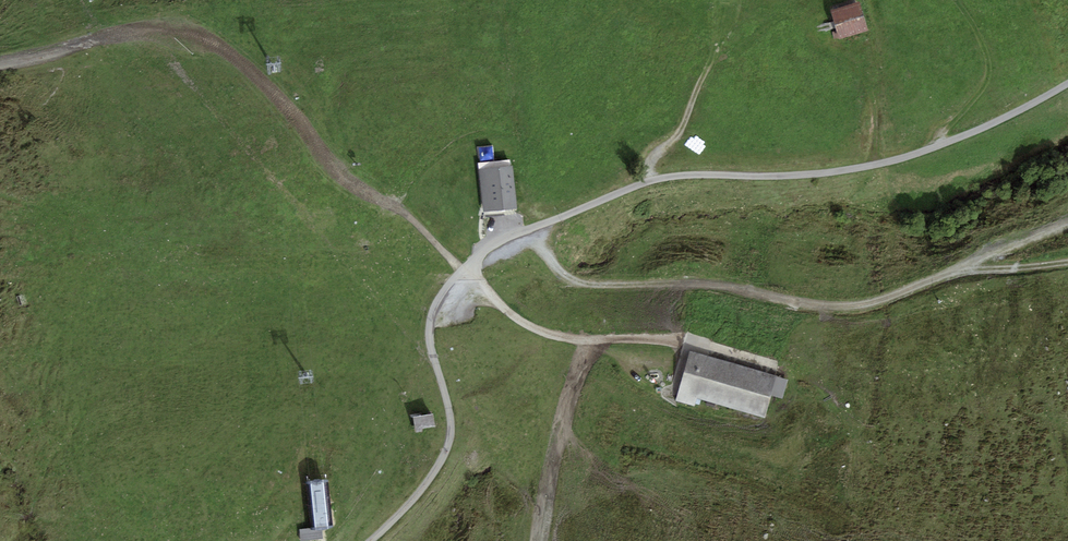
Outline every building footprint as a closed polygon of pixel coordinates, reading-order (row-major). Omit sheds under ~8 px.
[(865,6),(836,15),(843,39),(872,30),(865,6)] [(517,167),(483,171),(488,213),(522,209),(517,167)] [(781,379),(693,354),(679,404),(697,409),(700,401),(769,421),(781,379)] [(415,429),(435,426),(433,414),(413,417),(415,429)] [(311,528),(300,529),(301,540),(323,539),(322,529),(333,528),(328,479),(306,481),(311,528)]
